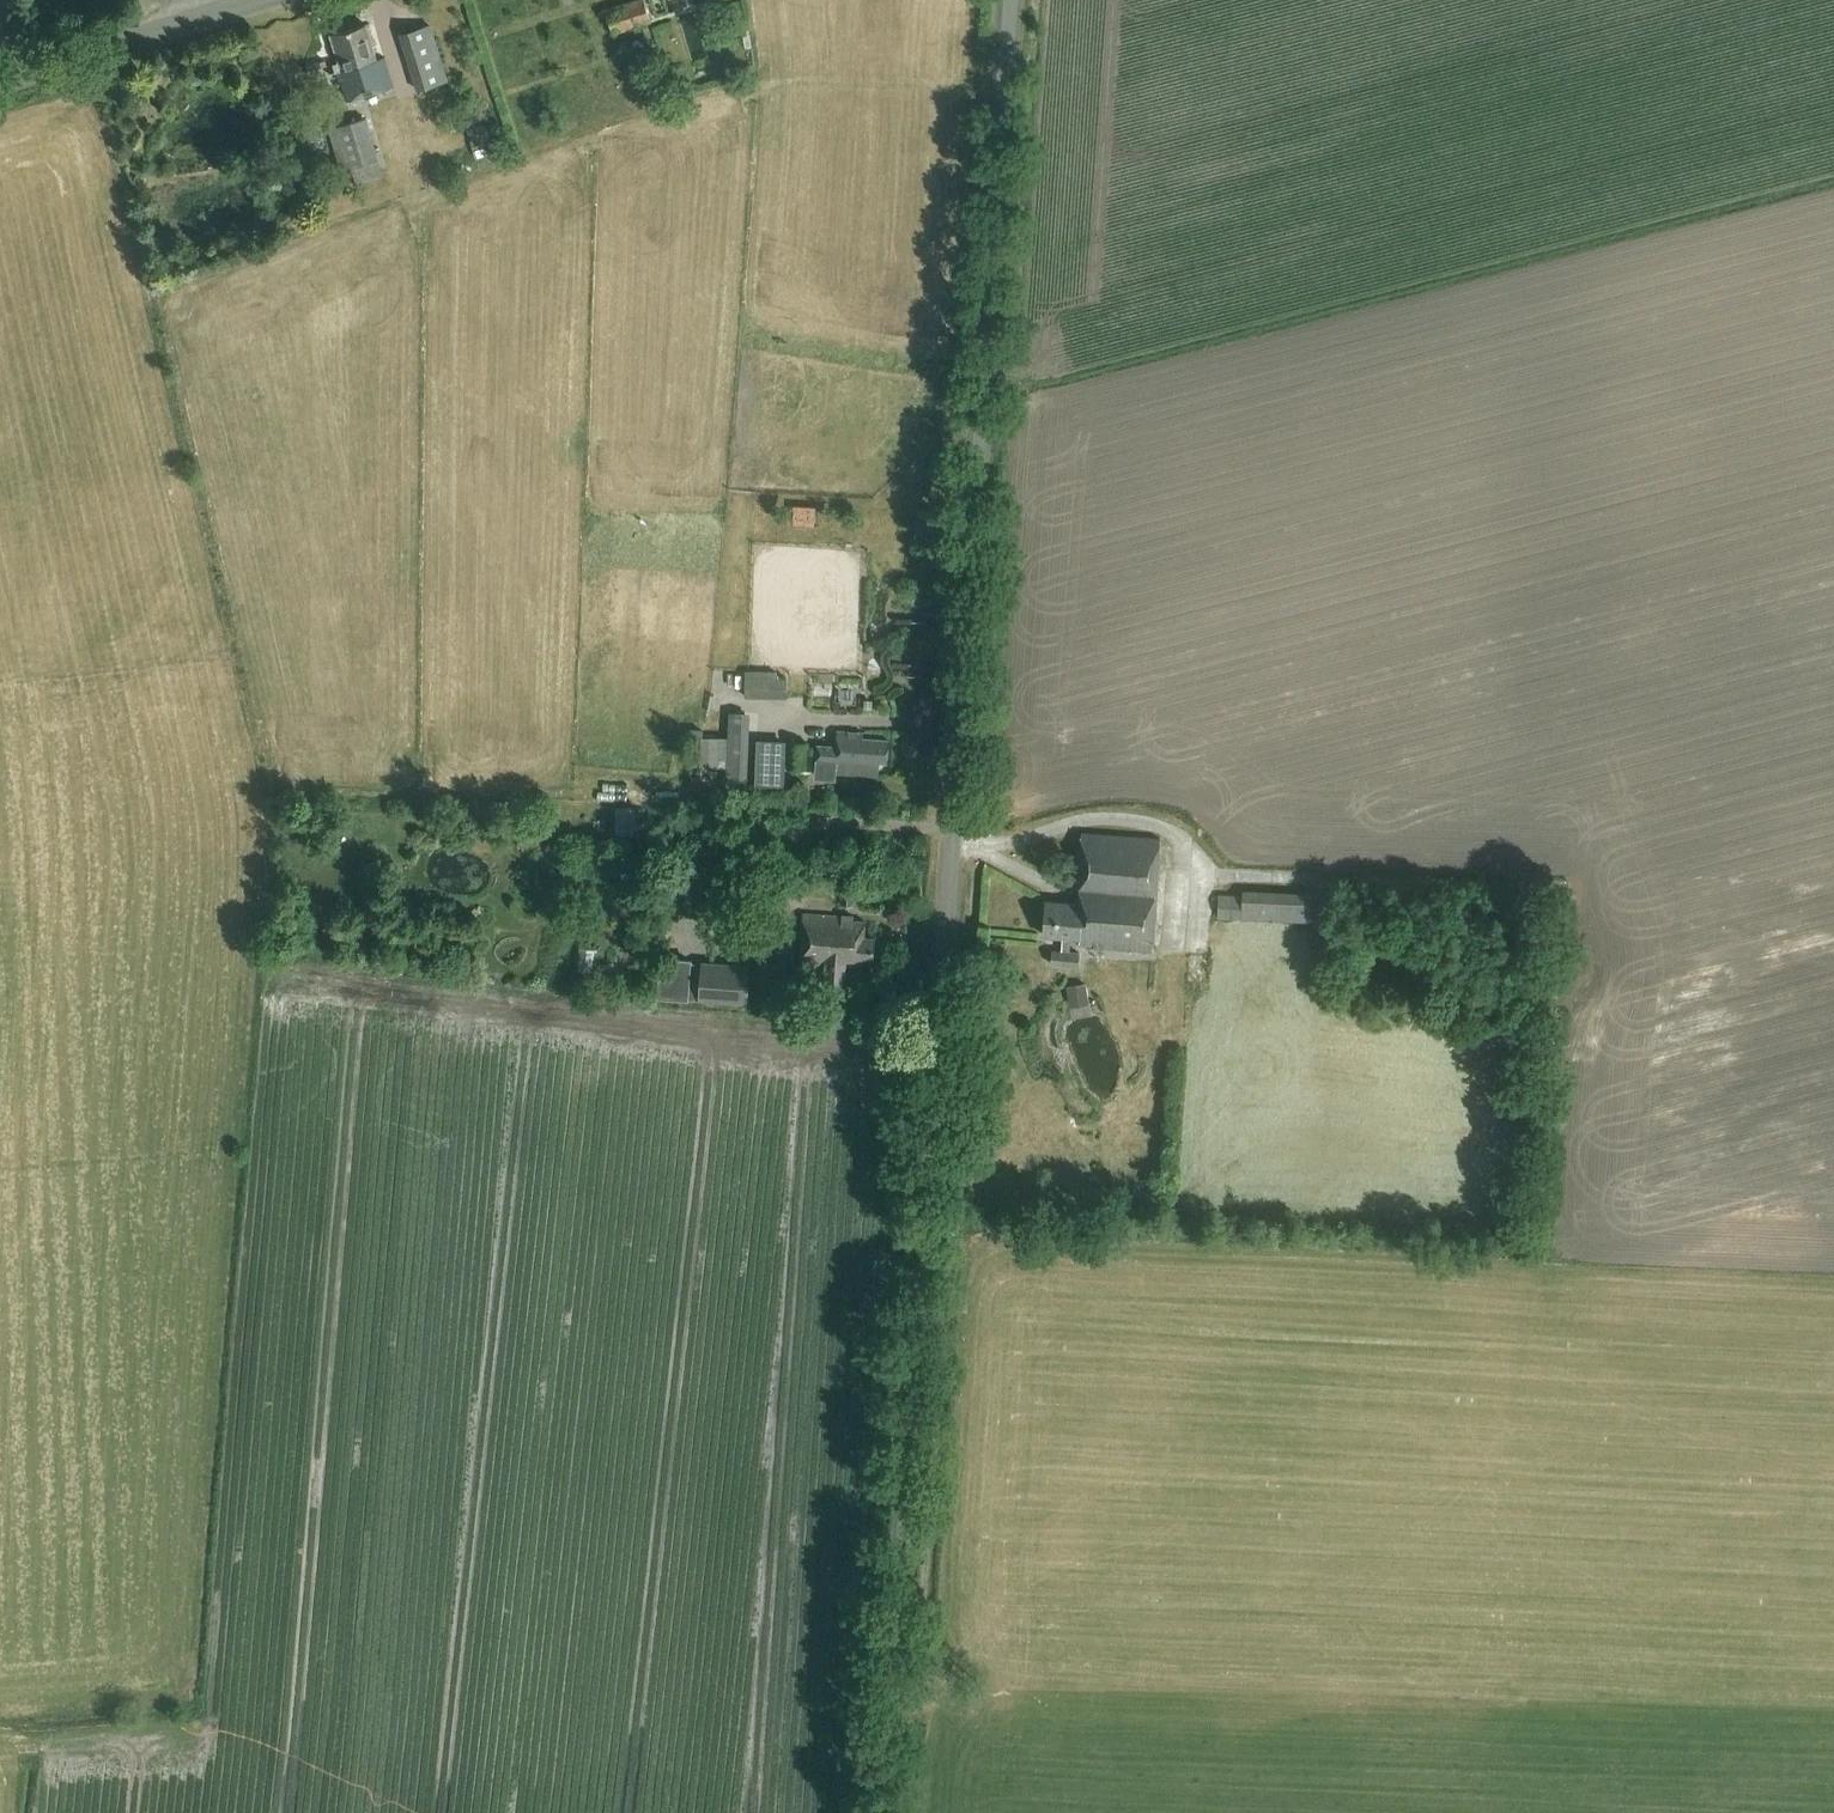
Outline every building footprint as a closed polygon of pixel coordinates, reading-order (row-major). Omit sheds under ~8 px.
[(651,21),(645,0),(632,0),(606,8),(614,33),(651,21)] [(346,98),(391,85),(383,56),(374,58),(364,22),(328,33),(336,61),(331,63),(334,72),(338,71),(346,98)] [(415,88),(445,78),(428,24),(399,33),(415,88)] [(384,176),(367,118),(329,129),(341,171),(353,167),(358,184),(384,176)] [(801,502),(800,520),(824,520),(824,502),(801,502)] [(786,697),(787,676),(772,675),(772,696),(786,697)] [(726,786),(746,787),(749,712),(729,711),(728,737),(690,736),(689,764),(727,766),(726,786)] [(836,780),(837,771),(878,774),(879,760),(886,761),(888,739),(863,737),(863,732),(839,730),(839,732),(835,732),(834,745),(818,743),(816,778),(836,780)] [(756,741),(754,784),(784,786),(785,743),(756,741)] [(786,766),(804,767),(806,743),(788,742),(786,766)] [(783,805),(784,789),(754,787),(753,803),(783,805)] [(616,806),(615,833),(632,834),(633,807),(616,806)] [(1069,951),(1070,938),(1078,938),(1078,946),(1151,951),(1159,837),(1083,832),(1076,901),(1047,899),(1044,935),(1061,937),(1060,950),(1051,949),(1050,963),(1078,966),(1079,952),(1069,951)] [(1225,917),(1333,918),(1333,889),(1226,888),(1225,917)] [(842,985),(843,965),(860,966),(861,959),(871,960),(873,936),(862,935),(863,920),(851,919),(852,914),(842,913),(842,917),(821,915),(819,918),(804,916),(800,956),(801,956),(800,961),(824,963),(822,983),(842,985)] [(785,1005),(787,961),(755,959),(753,1003),(785,1005)] [(750,964),(701,960),(698,999),(747,1003),(750,964)] [(1069,1008),(1089,1005),(1086,984),(1067,986),(1069,1008)]
